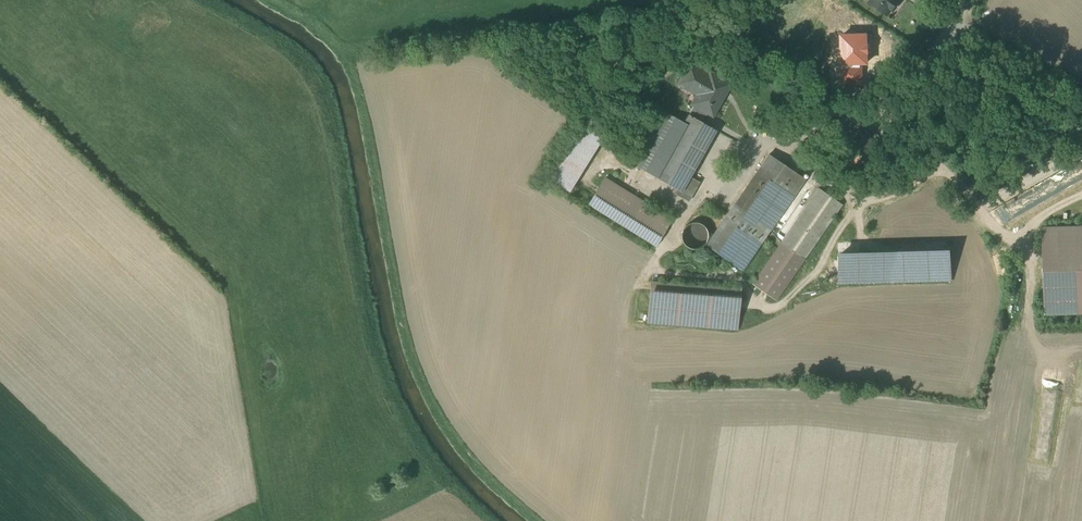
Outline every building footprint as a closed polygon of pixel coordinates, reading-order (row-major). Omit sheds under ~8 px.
[(870,3),(887,14),(897,0),(872,0),(870,3)] [(708,74),(689,64),(678,84),(700,96),(694,106),(707,113),(713,116),(731,83),(710,72),(708,74)] [(707,113),(694,106),(689,115),(702,122),(707,113)] [(702,122),(689,115),(685,123),(668,113),(637,167),(677,189),(674,194),(687,201),(697,183),(688,178),(716,130),(702,122)] [(568,192),(603,136),(580,122),(545,178),(568,192)] [(805,179),(769,155),(706,246),(741,270),(805,179)] [(672,220),(605,178),(589,204),(656,246),(672,220)] [(841,205),(816,189),(752,284),(777,300),(841,205)] [(700,227),(696,223),(692,222),(686,223),(683,225),(680,228),(679,230),(678,234),(679,238),(681,242),(684,244),(688,245),(691,245),(695,244),(699,241),(701,238),(702,234),(701,231),(700,227)] [(1044,229),(1046,317),(1081,316),(1081,228),(1044,229)] [(877,256),(838,256),(839,283),(947,281),(947,254),(877,256)] [(739,289),(652,282),(649,321),(736,328),(739,289)]
